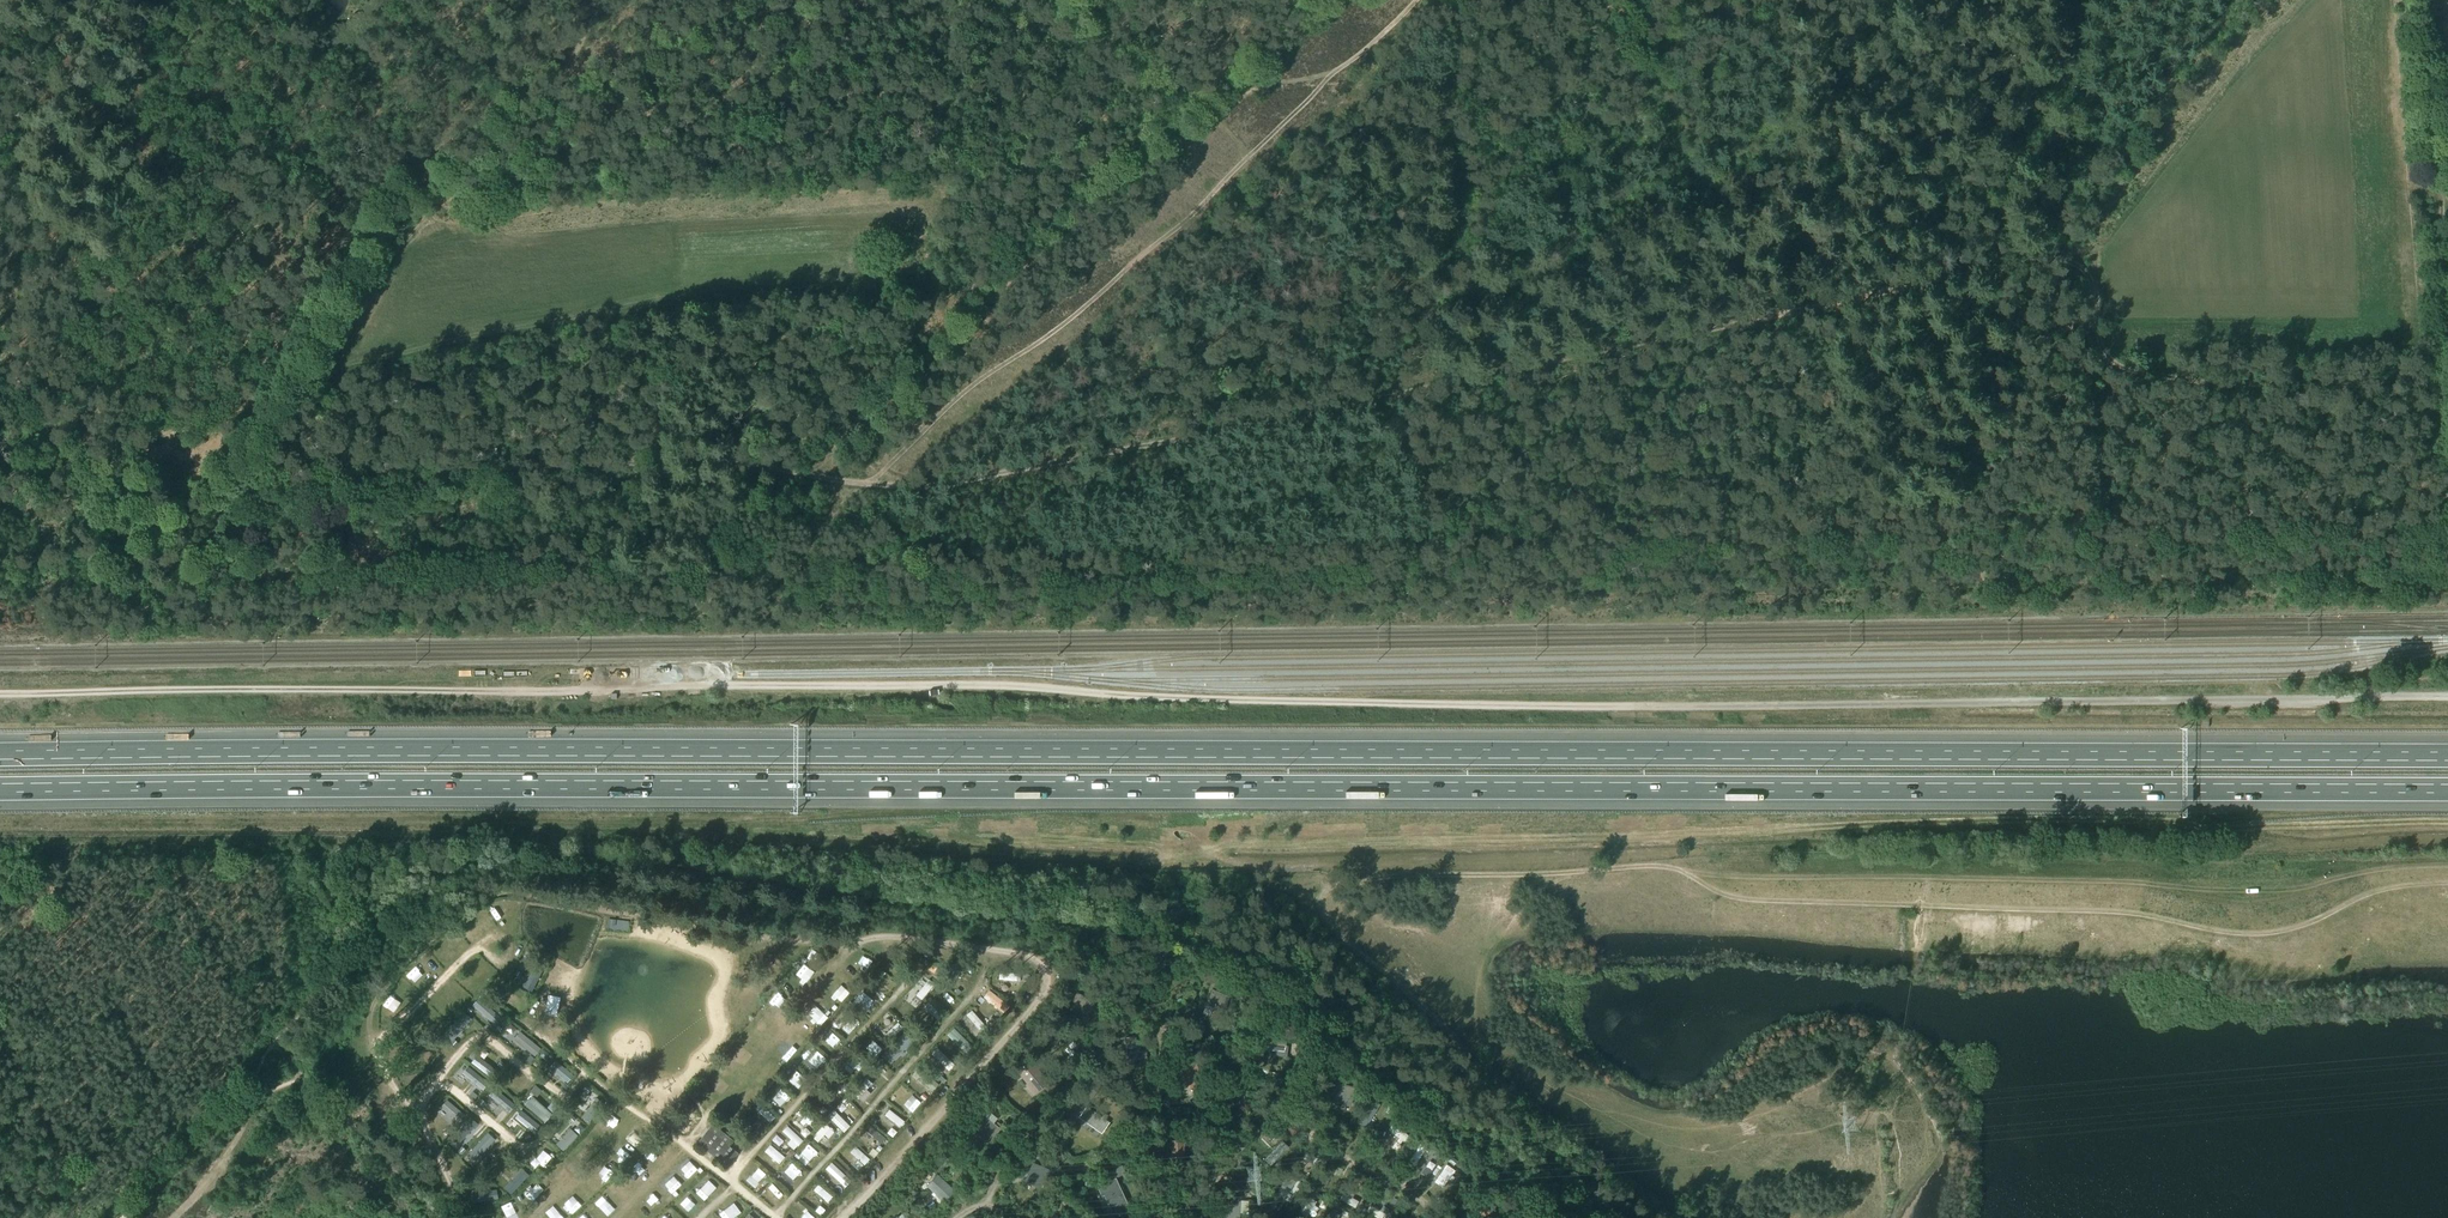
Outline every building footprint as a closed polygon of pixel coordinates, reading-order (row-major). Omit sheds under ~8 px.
[(957,960),(943,982),(951,987),(965,965),(957,960)] [(535,964),(523,988),(531,992),(544,968),(535,964)] [(880,968),(868,984),(873,988),(874,988),(886,973),(880,968)] [(998,972),(997,979),(1021,981),(1022,974),(998,972)] [(930,978),(916,995),(922,999),(936,983),(930,978)] [(1230,997),(1213,990),(1205,1008),(1223,1015),(1230,997)] [(479,998),(472,1005),(493,1023),(499,1016),(479,998)] [(928,1003),(924,1008),(938,1020),(942,1015),(928,1003)] [(971,1010),(966,1015),(976,1026),(978,1029),(982,1033),(983,1034),(988,1029),(971,1010)] [(465,1011),(449,1029),(456,1035),(472,1018),(465,1011)] [(1051,1017),(1038,1040),(1046,1045),(1059,1022),(1051,1017)] [(898,1022),(885,1034),(889,1039),(903,1027),(898,1022)] [(976,1026),(971,1031),(977,1037),(982,1033),(978,1029),(976,1026)] [(911,1027),(907,1031),(912,1036),(917,1031),(911,1027)] [(1261,1028),(1260,1037),(1265,1037),(1263,1049),(1265,1049),(1284,1052),(1285,1052),(1287,1036),(1286,1036),(1275,1035),(1275,1030),(1261,1028)] [(954,1029),(947,1035),(965,1053),(972,1046),(954,1029)] [(520,1032),(514,1040),(535,1056),(541,1049),(520,1032)] [(906,1032),(886,1052),(893,1060),(913,1039),(906,1032)] [(937,1048),(932,1054),(949,1071),(954,1065),(937,1048)] [(477,1055),(472,1063),(493,1079),(498,1071),(477,1055)] [(957,1055),(953,1060),(957,1064),(961,1059),(957,1055)] [(556,1061),(550,1068),(568,1083),(574,1076),(556,1061)] [(1031,1062),(1019,1072),(1036,1093),(1048,1083),(1031,1062)] [(1182,1062),(1181,1089),(1199,1090),(1199,1062),(1182,1062)] [(879,1063),(875,1067),(880,1071),(883,1067),(879,1063)] [(469,1067),(463,1074),(483,1091),(489,1084),(469,1067)] [(918,1068),(913,1075),(933,1092),(939,1085),(918,1068)] [(1356,1088),(1343,1085),(1344,1080),(1335,1078),(1329,1098),(1351,1105),(1356,1088)] [(867,1079),(853,1094),(858,1099),(872,1084),(867,1079)] [(1225,1105),(1245,1103),(1244,1088),(1231,1089),(1230,1084),(1223,1085),(1225,1105)] [(537,1086),(532,1091),(538,1096),(542,1090),(537,1086)] [(495,1089),(490,1096),(510,1113),(516,1106),(495,1089)] [(533,1097),(526,1104),(546,1122),(552,1114),(533,1097)] [(597,1098),(582,1117),(589,1122),(604,1104),(597,1098)] [(1371,1100),(1357,1123),(1365,1128),(1380,1105),(1371,1100)] [(447,1101),(441,1107),(459,1122),(465,1115),(447,1101)] [(759,1103),(755,1108),(770,1123),(775,1118),(759,1103)] [(803,1106),(797,1112),(810,1125),(816,1119),(803,1106)] [(1102,1117),(1087,1106),(1080,1118),(1102,1134),(1110,1123),(1106,1119),(1108,1116),(1105,1114),(1102,1117)] [(833,1109),(827,1115),(843,1132),(850,1125),(833,1109)] [(889,1110),(885,1115),(900,1127),(904,1122),(889,1110)] [(999,1128),(984,1116),(973,1128),(987,1142),(999,1128)] [(471,1118),(453,1137),(460,1143),(478,1124),(471,1118)] [(825,1123),(812,1137),(818,1142),(824,1135),(830,1129),(831,1128),(825,1123)] [(1393,1123),(1388,1129),(1406,1143),(1411,1137),(1393,1123)] [(713,1124),(697,1143),(727,1168),(739,1154),(729,1146),(733,1140),(713,1124)] [(787,1126),(782,1131),(798,1146),(803,1141),(787,1126)] [(870,1126),(866,1131),(881,1144),(886,1139),(870,1126)] [(572,1129),(557,1145),(563,1151),(578,1135),(572,1129)] [(1038,1131),(1032,1135),(1036,1140),(1041,1136),(1038,1131)] [(488,1134),(470,1153),(476,1159),(494,1140),(488,1134)] [(1186,1140),(1171,1142),(1172,1159),(1185,1159),(1184,1145),(1187,1145),(1186,1140)] [(1282,1142),(1264,1160),(1271,1166),(1288,1148),(1282,1142)] [(1421,1143),(1408,1164),(1414,1168),(1427,1147),(1421,1143)] [(855,1147),(850,1153),(865,1166),(870,1160),(855,1147)] [(791,1150),(787,1155),(790,1158),(795,1153),(791,1150)] [(1305,1151),(1302,1158),(1318,1166),(1321,1160),(1305,1151)] [(1327,1162),(1316,1183),(1324,1187),(1336,1166),(1327,1162)] [(831,1163),(826,1169),(845,1187),(851,1181),(831,1163)] [(1049,1171),(1033,1163),(1025,1182),(1041,1189),(1049,1171)] [(1109,1181),(1097,1187),(1101,1197),(1103,1196),(1109,1209),(1113,1207),(1117,1217),(1130,1211),(1116,1179),(1125,1174),(1122,1166),(1106,1174),(1109,1181)] [(1426,1168),(1422,1174),(1428,1178),(1431,1172),(1426,1168)] [(522,1169),(504,1188),(511,1194),(529,1175),(522,1169)] [(955,1192),(937,1175),(927,1186),(945,1203),(955,1192)] [(1289,1177),(1276,1195),(1283,1200),(1296,1182),(1289,1177)] [(817,1185),(813,1191),(827,1203),(832,1197),(817,1185)] [(497,1190),(471,1195),(473,1204),(498,1199),(497,1190)] [(1343,1193),(1340,1199),(1355,1208),(1359,1201),(1343,1193)] [(1488,1195),(1474,1203),(1477,1208),(1479,1207),(1485,1217),(1497,1211),(1488,1195)] [(1223,1202),(1222,1217),(1239,1217),(1240,1197),(1233,1197),(1233,1202),(1223,1202)] [(1310,1198),(1301,1213),(1307,1217),(1317,1202),(1310,1198)] [(1367,1212),(1377,1217),(1384,1217),(1386,1215),(1370,1205),(1367,1212)]
